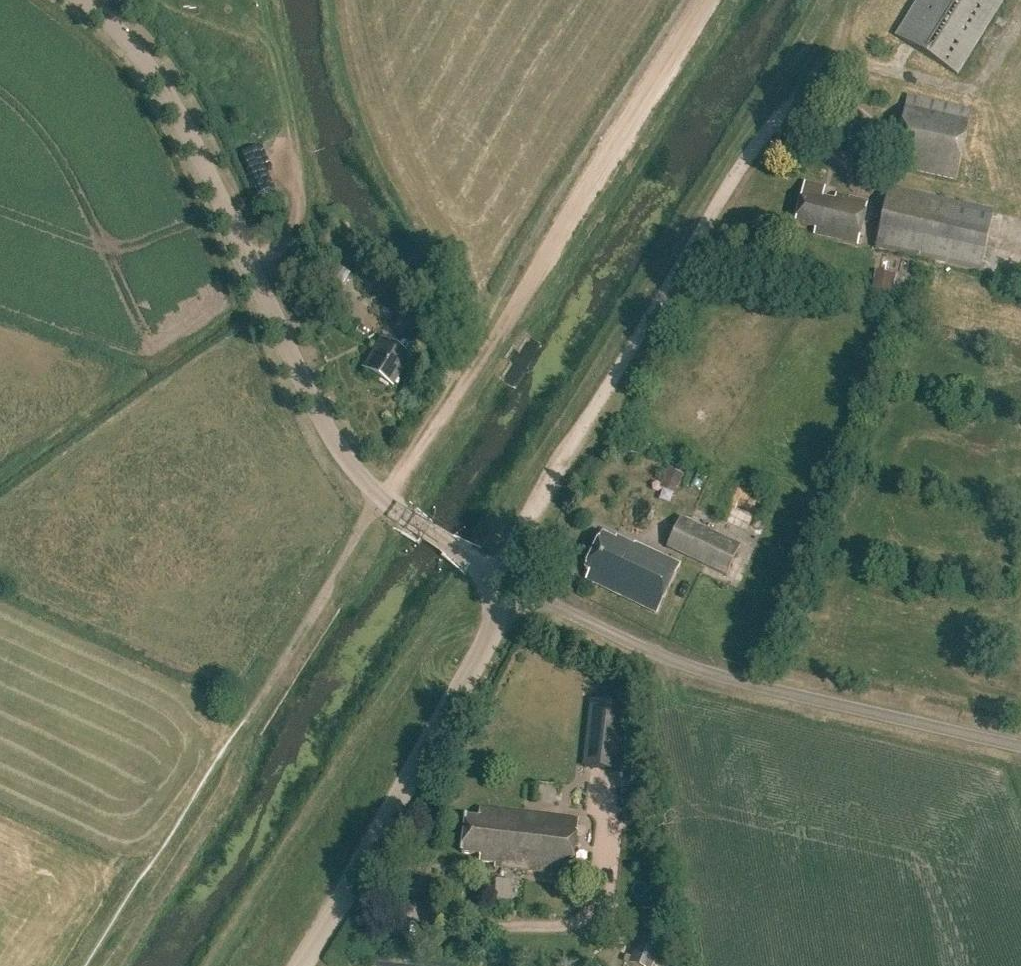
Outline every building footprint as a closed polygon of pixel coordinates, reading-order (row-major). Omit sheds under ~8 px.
[(956,74),(1001,0),(916,0),(894,36),(956,74)] [(890,168),(954,182),(970,110),(906,96),(890,168)] [(813,232),(811,237),(856,248),(866,207),(834,199),(833,205),(821,202),(824,190),(803,185),(793,226),(813,232)] [(873,250),(978,273),(992,209),(887,187),(873,250)] [(870,297),(891,301),(896,274),(875,269),(870,297)] [(365,371),(393,389),(412,361),(383,342),(365,371)] [(672,469),(663,485),(675,492),(684,475),(672,469)] [(679,517),(664,549),(723,577),(738,546),(679,517)] [(599,537),(584,569),(614,584),(609,593),(656,616),(679,567),(634,545),(630,552),(599,537)] [(591,702),(584,767),(616,771),(623,706),(591,702)] [(499,869),(572,878),(578,821),(481,810),(479,821),(465,819),(460,855),(477,857),(476,862),(499,865),(499,869)] [(630,965),(651,965),(663,934),(643,927),(629,965),(630,965)]
